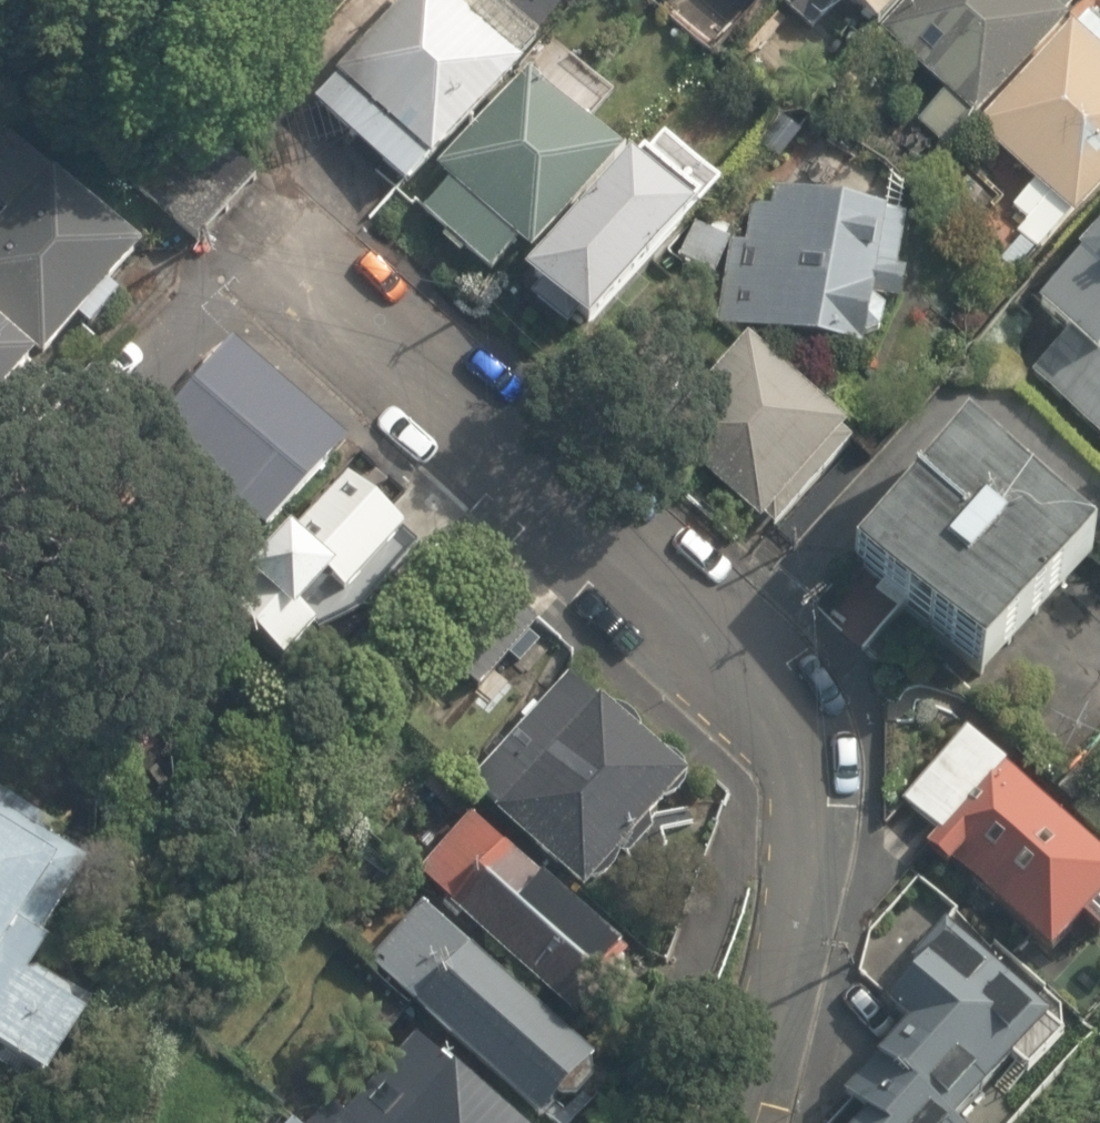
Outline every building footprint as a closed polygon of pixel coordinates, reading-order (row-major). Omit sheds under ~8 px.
[(522,64),(468,16),(483,0),(405,0),(334,76),(337,79),(314,101),(402,187),(427,162),(429,164),(522,64)] [(787,8),(811,30),(839,0),(794,0),(787,8)] [(901,0),(841,0),(875,28),(901,0)] [(1045,0),(906,0),(876,31),(944,94),(916,124),(945,151),(1068,20),(1045,0)] [(1086,16),(1072,30),(1068,26),(971,126),(1033,186),(1011,209),(1048,240),(1066,220),(1069,223),(1099,190),(1099,28),(1086,16)] [(528,257),(619,159),(527,72),(435,170),(449,184),(422,212),(488,275),(516,246),(528,257)] [(42,356),(77,318),(89,328),(117,296),(105,285),(141,244),(7,125),(0,133),(0,207),(6,213),(0,219),(0,319),(42,356)] [(518,278),(581,336),(719,185),(663,136),(642,161),(638,158),(629,169),(624,165),(518,278)] [(745,244),(730,242),(714,323),(860,349),(862,337),(867,338),(881,330),(884,309),(869,299),(870,296),(897,300),(902,270),(896,268),(904,219),(884,216),(885,210),(773,190),(769,210),(752,206),(745,244)] [(1072,258),(1077,263),(1034,310),(1065,338),(1030,374),(1099,437),(1099,225),(1072,258)] [(32,355),(0,327),(0,390),(32,355)] [(343,443),(230,338),(149,425),(262,530),(343,443)] [(658,430),(757,524),(763,518),(775,528),(851,444),(839,434),(844,428),(747,338),(658,430)] [(16,406),(0,391),(0,424),(16,406)] [(1084,536),(957,421),(845,546),(972,662),(1084,536)] [(357,602),(365,609),(423,554),(351,487),(228,613),(290,668),(357,602)] [(482,687),(538,624),(489,580),(433,643),(482,687)] [(569,674),(471,780),(497,805),(493,809),(581,891),(686,774),(599,694),(596,697),(569,674)] [(951,863),(1047,952),(1079,917),(1099,936),(1099,855),(967,734),(902,801),(936,833),(924,846),(947,867),(951,863)] [(48,1074),(93,996),(34,965),(49,942),(38,936),(84,861),(50,839),(57,826),(0,790),(0,1046),(48,1074)] [(472,814),(418,873),(567,1008),(588,985),(606,988),(622,970),(614,956),(620,949),(472,814)] [(587,1062),(591,1057),(424,902),(371,960),(537,1114),(552,1096),(576,1099),(591,1080),(587,1062)] [(945,926),(916,958),(920,962),(884,1001),(904,1019),(873,1053),(877,1056),(844,1093),(862,1110),(850,1122),(954,1122),(953,1121),(1046,1018),(945,926)] [(310,1122),(524,1122),(446,1051),(442,1055),(416,1033),(346,1112),(332,1099),(310,1122)]
